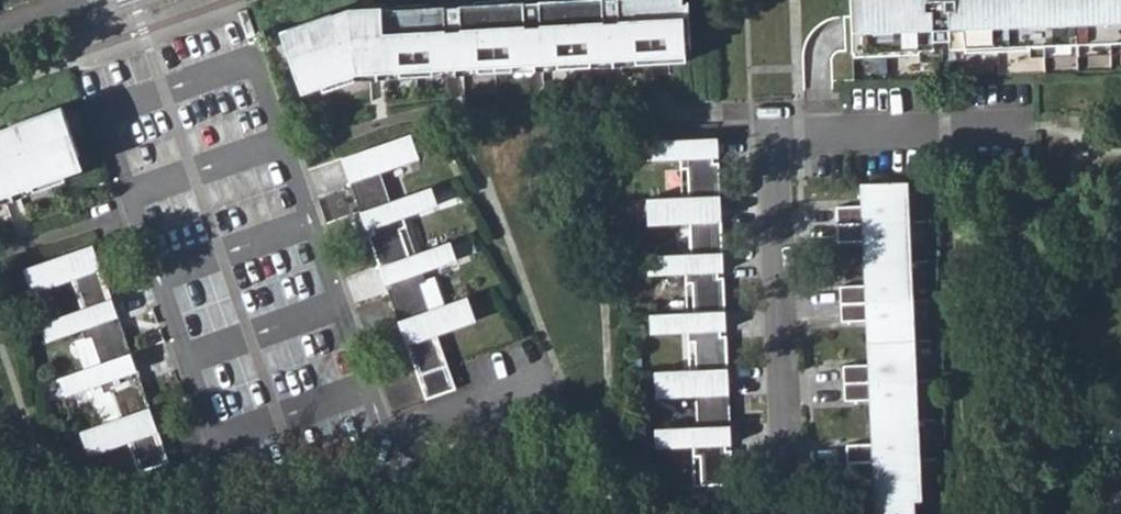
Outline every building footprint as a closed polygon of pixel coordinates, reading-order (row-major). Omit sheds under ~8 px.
[(329,10),(277,27),(297,87),(318,81),(320,85),(356,71),(355,64),(399,62),(400,65),(433,63),(433,60),(478,57),(478,61),(512,59),(511,56),(556,53),(556,56),(590,55),(590,52),(635,49),(635,52),(686,50),(685,37),(690,37),(690,20),(686,1),(686,0),(472,0),(427,3),(427,0),(425,0),(393,2),(393,5),(378,6),(378,9),(345,12),(344,9),(330,13),(329,10)] [(842,58),(905,57),(905,50),(954,49),(954,56),(1020,54),(1020,46),(1113,44),(1113,52),(1120,51),(1120,0),(840,0),(842,58)] [(32,183),(34,190),(65,180),(62,173),(77,167),(74,156),(79,153),(62,105),(12,124),(13,127),(0,132),(0,194),(32,183)] [(342,151),(425,392),(454,383),(439,332),(476,318),(468,292),(434,302),(421,268),(455,257),(448,237),(415,249),(403,214),(434,201),(428,181),(390,195),(380,166),(418,152),(409,128),(342,151)] [(695,437),(698,473),(734,471),(718,129),(645,132),(646,150),(680,150),(682,185),(646,188),(648,213),(690,213),(692,244),(650,245),(651,266),(686,266),(687,304),(651,304),(652,322),(688,321),(690,361),(655,363),(656,388),(699,389),(701,417),(658,419),(658,438),(695,437)] [(898,220),(897,180),(856,181),(856,206),(832,208),(832,223),(898,220)] [(858,236),(860,262),(900,260),(898,220),(832,223),(833,236),(858,236)] [(91,246),(25,268),(32,290),(71,279),(80,306),(43,321),(49,340),(74,331),(87,366),(62,375),(68,393),(88,386),(100,423),(81,429),(90,454),(128,443),(138,467),(166,455),(148,405),(129,352),(110,297),(91,246)] [(834,287),(835,301),(902,299),(900,260),(860,262),(862,284),(834,287)] [(864,321),(864,340),(904,338),(902,299),(835,301),(837,320),(864,321)] [(839,367),(840,379),(905,378),(904,338),(864,340),(865,365),(839,367)] [(867,399),(868,419),(906,418),(905,378),(840,379),(840,399),(867,399)] [(843,442),(843,457),(908,455),(906,418),(868,419),(869,436),(843,442)] [(895,502),(910,500),(908,455),(843,457),(843,475),(871,472),(872,513),(895,513),(895,502)] [(895,513),(911,513),(910,500),(895,502),(895,513)]
